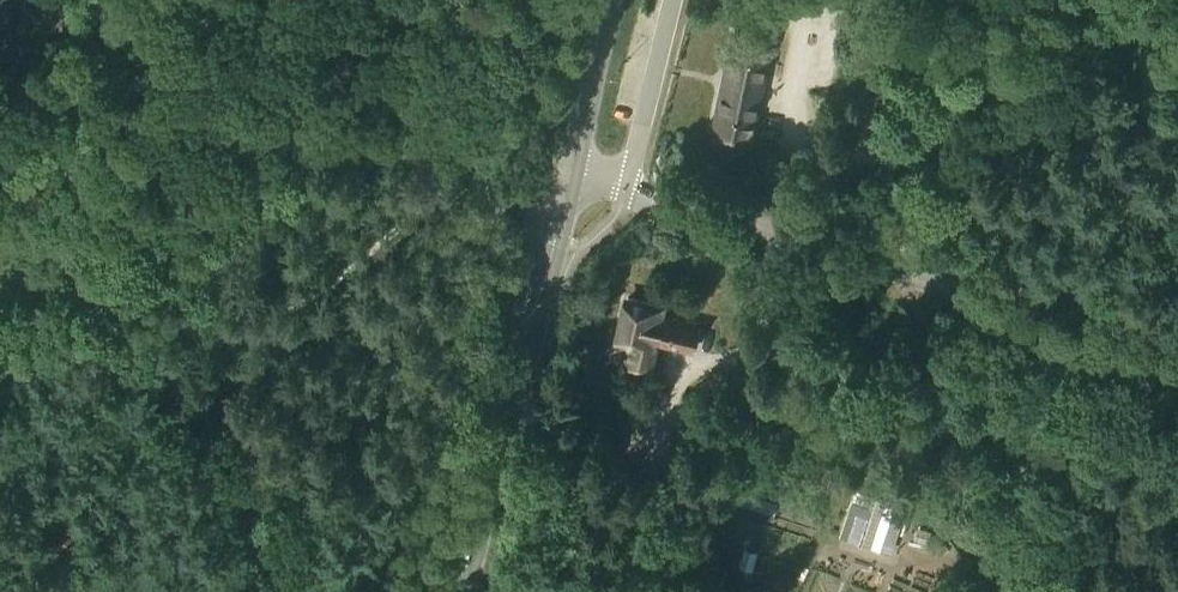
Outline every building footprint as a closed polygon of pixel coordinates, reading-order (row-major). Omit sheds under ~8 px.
[(33,23),(35,0),(0,0),(0,20),(33,23)] [(749,141),(770,40),(735,33),(715,134),(749,141)] [(891,123),(900,77),(862,70),(854,116),(891,123)] [(673,322),(661,319),(663,307),(628,300),(619,341),(632,344),(628,365),(650,370),(656,342),(691,349),(692,346),(697,347),(700,331),(695,330),(696,324),(673,319),(673,322)] [(830,478),(826,491),(838,495),(842,482),(830,478)] [(845,481),(842,490),(850,493),(853,484),(845,481)] [(883,512),(872,545),(891,551),(906,506),(886,500),(883,512)] [(853,502),(842,535),(872,545),(883,512),(853,502)]
